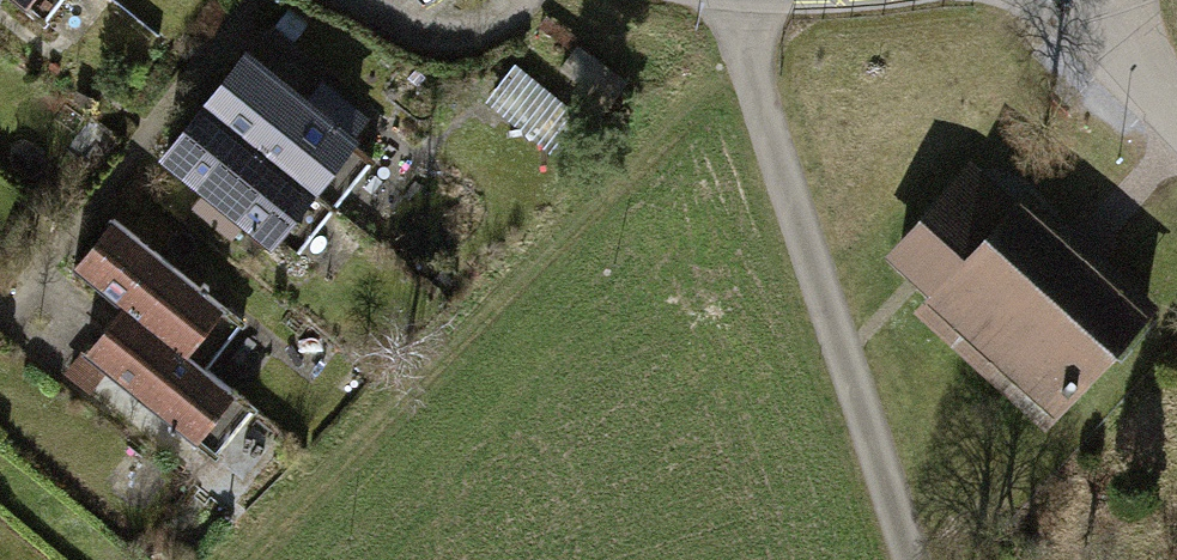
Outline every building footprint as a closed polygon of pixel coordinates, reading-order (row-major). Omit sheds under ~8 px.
[(50,0),(9,0),(35,20),(50,0)] [(564,89),(610,124),(634,92),(588,58),(564,89)] [(330,210),(367,162),(355,153),(375,127),(325,88),(305,114),(254,75),(217,123),(330,210)] [(500,114),(577,167),(599,135),(523,82),(500,114)] [(292,257),(330,210),(217,123),(180,170),(214,197),(195,221),(240,256),(260,232),(292,257)] [(915,304),(1046,434),(1168,312),(1037,182),(1017,202),(977,163),(893,247),(932,286),(915,304)] [(198,372),(235,324),(122,237),(85,285),(135,323),(198,372)] [(211,457),(248,410),(198,372),(135,323),(98,371),(211,457)]
